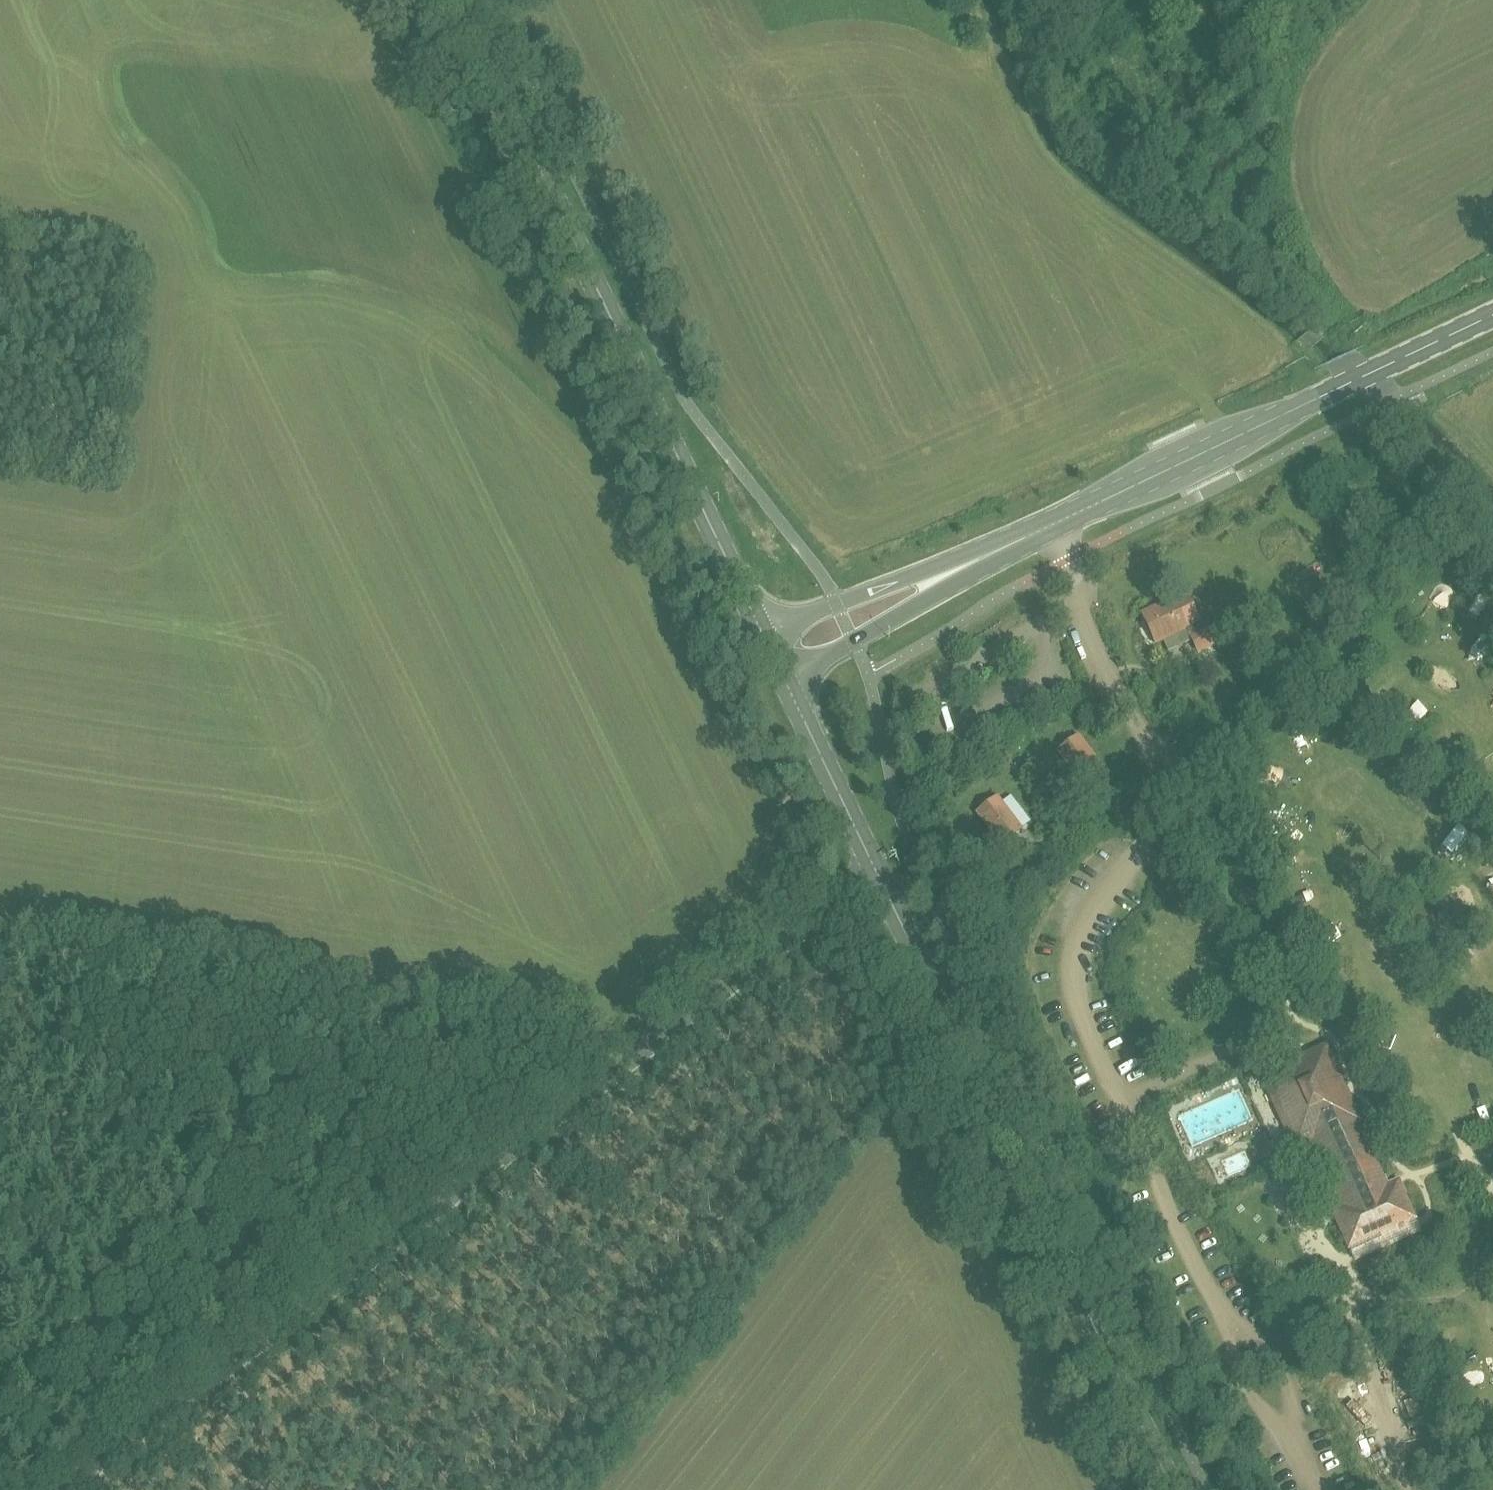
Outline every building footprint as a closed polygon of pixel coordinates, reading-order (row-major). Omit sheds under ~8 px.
[(1192,605),(1186,594),(1142,615),(1156,644),(1186,630),(1198,655),(1219,645),(1199,602),(1192,605)] [(1082,784),(1102,769),(1078,738),(1058,753),(1082,784)] [(1003,847),(1023,832),(999,801),(979,816),(1003,847)] [(1383,1181),(1356,1122),(1358,1121),(1325,1047),(1262,1075),(1296,1149),(1325,1136),(1351,1196),(1383,1181)] [(1413,1217),(1399,1188),(1398,1188),(1399,1191),(1389,1195),(1388,1193),(1356,1208),(1355,1205),(1349,1208),(1347,1205),(1333,1212),(1350,1247),(1413,1217)]
